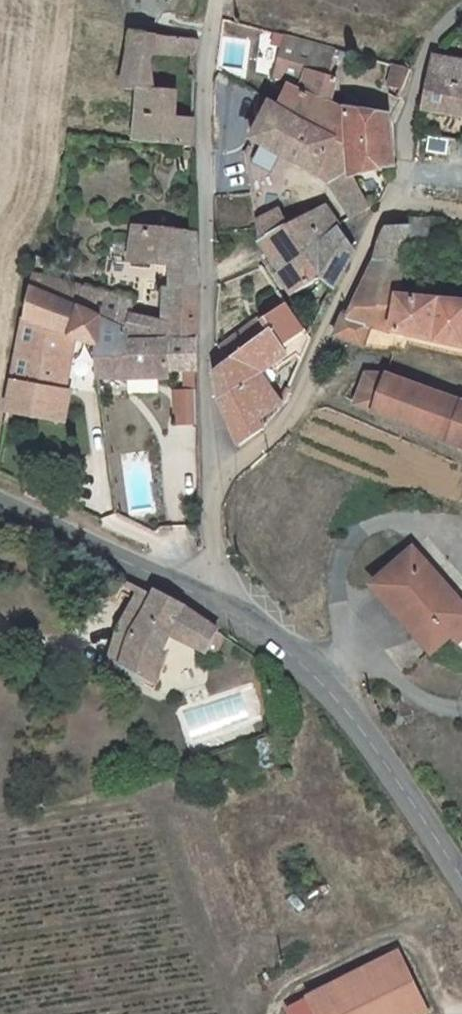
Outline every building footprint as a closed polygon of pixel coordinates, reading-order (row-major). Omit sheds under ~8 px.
[(192,144),(192,119),(169,118),(169,94),(152,93),(152,57),(192,50),(192,35),(127,31),(119,92),(135,93),(137,143),(192,144)] [(296,79),(286,110),(352,146),(353,162),(390,159),(386,117),(349,119),(332,105),(336,78),(329,75),(335,47),(281,34),(277,75),(296,79)] [(421,107),(461,113),(461,58),(435,53),(425,82),(421,107)] [(407,66),(390,62),(383,81),(399,85),(407,66)] [(372,204),(353,162),(352,146),(286,110),(276,104),(255,142),(332,182),(357,217),(372,204)] [(322,209),(284,227),(291,239),(301,258),(336,229),(322,209)] [(253,219),(256,239),(284,227),(276,212),(253,219)] [(383,224),(375,255),(398,263),(400,248),(430,242),(434,216),(408,216),(407,221),(383,224)] [(284,227),(256,239),(269,255),(291,239),(284,227)] [(350,247),(336,229),(301,258),(291,239),(269,255),(297,295),(321,275),(333,284),(350,247)] [(100,377),(197,376),(193,234),(128,233),(128,265),(164,266),(165,322),(134,321),(134,303),(33,275),(5,412),(57,420),(79,336),(102,338),(100,377)] [(375,255),(372,268),(365,268),(359,298),(354,298),(349,313),(344,313),(336,334),(352,340),(367,348),(405,355),(408,346),(461,357),(461,301),(446,299),(395,295),(398,263),(375,255)] [(285,303),(256,322),(262,333),(232,354),(215,367),(216,397),(236,440),(259,429),(254,417),(280,398),(281,396),(265,380),(289,355),(297,361),(310,334),(285,303)] [(262,333),(256,322),(225,343),(232,354),(262,333)] [(367,371),(355,404),(461,443),(461,402),(367,371)] [(176,399),(176,431),(195,431),(194,398),(176,399)] [(109,475),(80,478),(83,505),(111,502),(109,475)] [(461,631),(461,599),(418,551),(379,586),(439,652),(459,633),(461,631)] [(149,595),(119,663),(149,679),(167,637),(216,660),(229,635),(135,577),(131,587),(149,595)] [(149,595),(131,587),(104,656),(119,663),(149,595)] [(388,952),(295,997),(303,1013),(416,1013),(388,952)]
